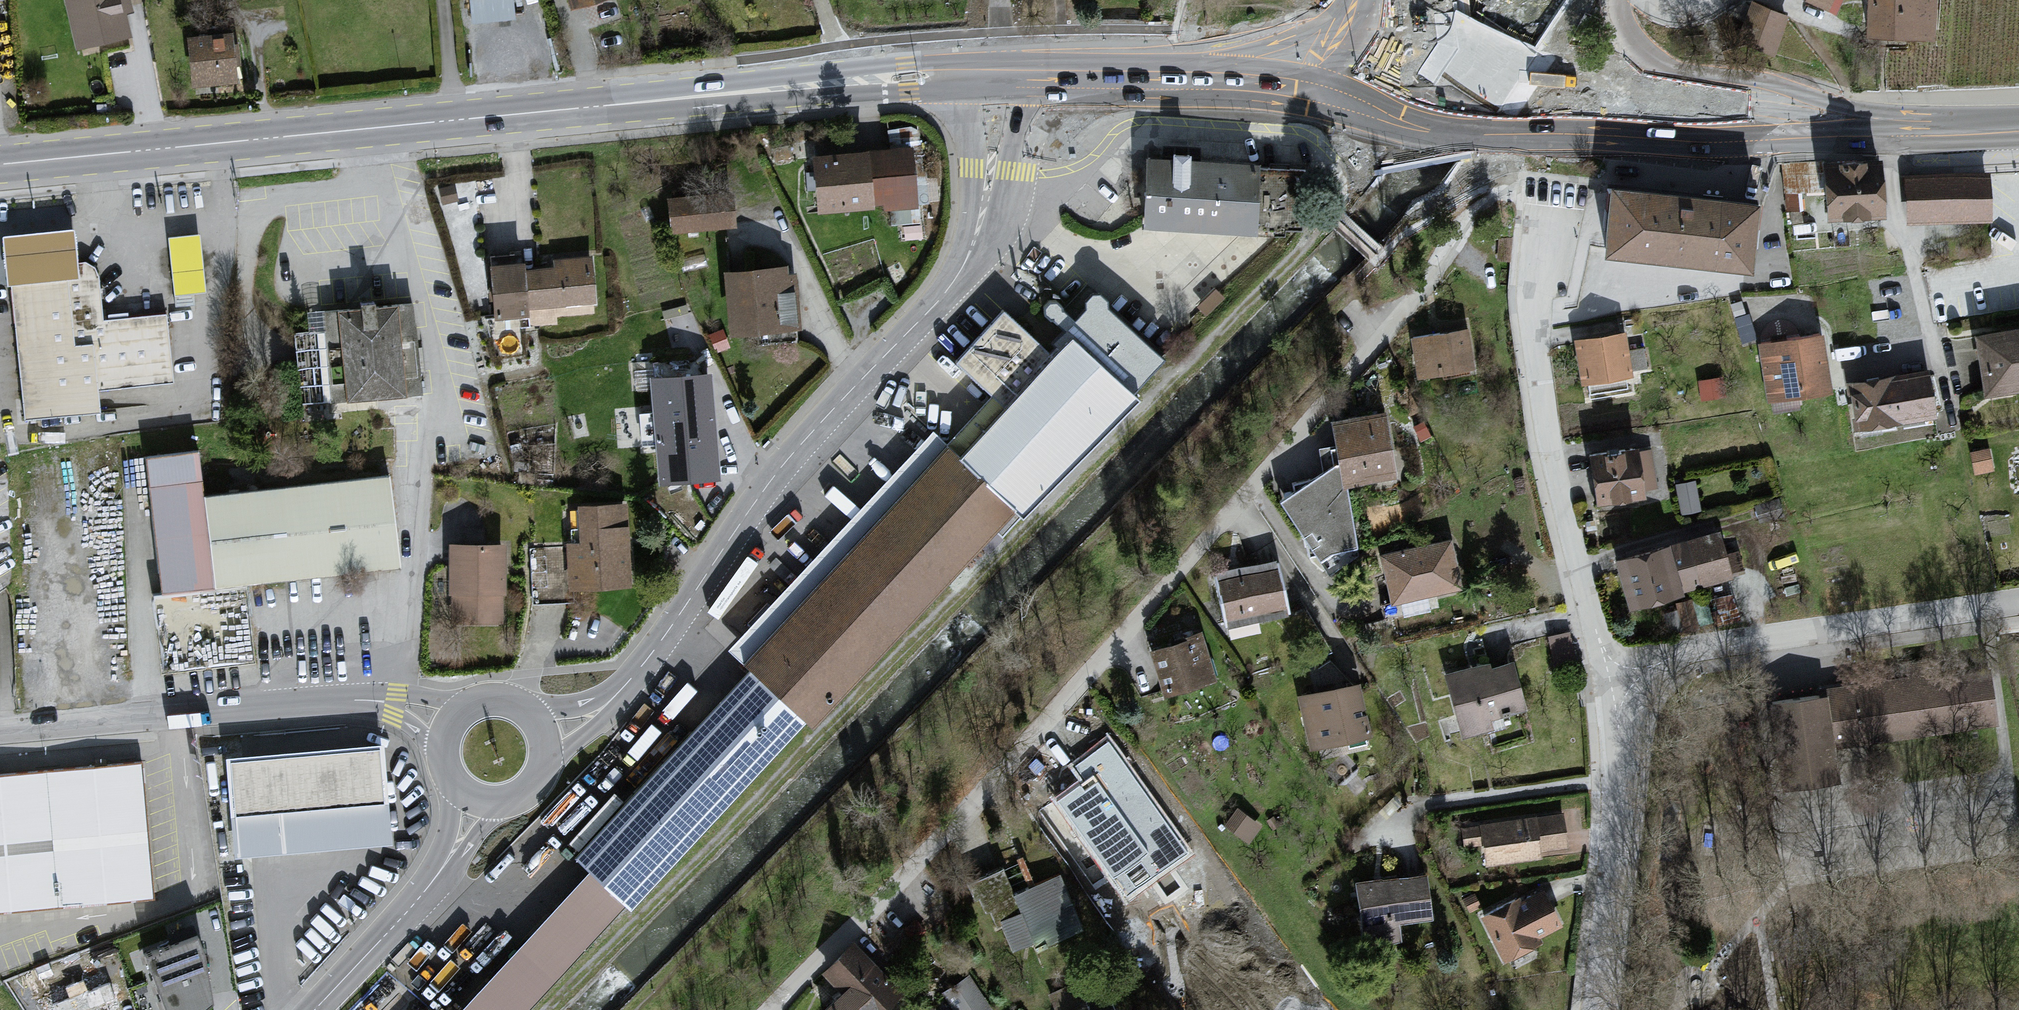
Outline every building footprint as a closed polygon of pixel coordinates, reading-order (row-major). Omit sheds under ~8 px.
[(73,45),(130,34),(124,0),(64,0),(73,45)] [(514,0),(470,0),(470,13),(515,12),(514,0)] [(1868,26),(1933,31),(1934,0),(1870,0),(1868,26)] [(1792,17),(1755,1),(1740,38),(1777,53),(1792,17)] [(232,32),(186,37),(192,87),(238,82),(232,32)] [(910,145),(866,149),(872,204),(882,203),(882,208),(916,205),(910,145)] [(866,149),(810,154),(815,209),(872,204),(866,149)] [(1146,156),(1143,221),(1253,227),(1257,168),(1257,162),(1146,156)] [(1878,163),(1822,166),(1825,219),(1882,216),(1878,163)] [(1303,170),(1257,168),(1253,227),(1300,229),(1303,170)] [(1989,172),(1905,176),(1907,221),(1991,217),(1989,172)] [(1756,201),(1608,183),(1600,248),(1749,266),(1756,201)] [(734,189),(667,197),(672,233),(738,224),(734,189)] [(69,232),(7,237),(24,418),(97,411),(95,387),(173,380),(167,313),(103,320),(99,277),(87,262),(72,263),(69,232)] [(200,232),(167,236),(173,294),(206,290),(200,232)] [(591,255),(487,263),(492,329),(596,321),(591,255)] [(789,265),(724,268),(728,332),(798,327),(795,272),(787,272),(789,265)] [(1058,343),(1065,351),(1080,334),(1137,390),(1142,396),(1173,360),(1116,308),(1116,298),(1106,292),(1096,300),(1095,308),(1083,320),(1072,310),(1072,306),(1067,302),(1061,301),(1055,307),(1054,316),(1057,319),(1061,321),(1071,332),(1058,343)] [(1730,304),(1735,318),(1745,314),(1741,300),(1730,304)] [(412,304),(323,312),(324,329),(331,400),(420,391),(412,304)] [(961,362),(1010,406),(1059,356),(1012,311),(961,362)] [(1745,314),(1735,318),(1742,342),(1756,337),(1749,313),(1745,314)] [(1468,328),(1410,337),(1416,378),(1474,370),(1468,328)] [(1973,334),(1982,393),(2018,387),(2018,328),(1973,334)] [(308,330),(293,331),(301,403),(331,400),(324,329),(308,330)] [(1623,333),(1575,340),(1581,379),(1630,373),(1629,365),(1625,346),(1623,333)] [(1822,333),(1756,343),(1766,401),(1831,391),(1822,333)] [(1137,390),(1080,334),(1065,351),(1059,356),(1010,406),(962,455),(1022,511),(1137,390)] [(1639,344),(1625,346),(1629,365),(1642,363),(1639,344)] [(1925,370),(1848,383),(1856,428),(1933,414),(1925,370)] [(710,372),(649,377),(656,482),(717,478),(710,372)] [(1723,377),(1700,381),(1702,397),(1726,392),(1723,377)] [(1383,410),(1330,418),(1336,460),(1340,485),(1346,484),(1394,476),(1383,410)] [(1635,446),(1590,453),(1597,501),(1642,495),(1641,488),(1656,486),(1651,450),(1636,452),(1635,446)] [(962,455),(954,448),(752,663),(757,667),(813,719),(821,727),(1022,511),(962,455)] [(1988,449),(1971,453),(1975,474),(1993,470),(1988,449)] [(197,451),(146,457),(161,591),(399,564),(389,475),(202,496),(197,451)] [(1336,460),(1278,499),(1317,556),(1328,550),(1356,544),(1346,484),(1340,485),(1336,460)] [(1674,483),(1681,515),(1700,511),(1693,479),(1674,483)] [(626,500),(577,503),(580,539),(563,540),(567,591),(632,586),(626,500)] [(1716,531),(1670,544),(1683,591),(1729,577),(1716,531)] [(1452,538),(1380,555),(1391,602),(1462,586),(1452,538)] [(503,541),(449,543),(452,624),(506,623),(503,541)] [(1643,551),(1616,559),(1621,576),(1629,606),(1683,591),(1670,544),(1643,551)] [(1274,559),(1216,572),(1227,623),(1285,611),(1274,559)] [(1200,636),(1149,651),(1162,694),(1213,679),(1200,636)] [(1488,662),(1445,673),(1462,735),(1490,728),(1487,719),(1525,709),(1512,660),(1489,667),(1488,662)] [(1998,724),(1990,665),(1824,689),(1824,694),(1832,750),(1998,724)] [(813,719),(757,667),(581,857),(597,873),(636,909),(813,719)] [(1356,683),(1298,696),(1309,748),(1368,735),(1356,683)] [(1832,750),(1824,694),(1780,701),(1792,787),(1836,780),(1832,750)] [(381,743),(225,756),(234,855),(390,842),(381,743)] [(0,777),(0,916),(158,902),(146,764),(0,777)] [(1102,800),(1066,815),(1088,865),(1124,849),(1131,865),(1168,849),(1133,768),(1095,784),(1102,800)] [(1562,813),(1461,827),(1463,848),(1480,846),(1483,866),(1568,854),(1562,813)] [(1427,871),(1354,880),(1362,943),(1400,939),(1398,922),(1433,918),(1427,871)] [(466,1009),(539,1009),(636,909),(597,873),(512,962),(466,1009)] [(1082,927),(1059,875),(1015,893),(1023,913),(1000,922),(1011,948),(1032,939),(1035,947),(1082,927)] [(1516,897),(1479,916),(1505,965),(1540,947),(1537,941),(1566,926),(1545,887),(1518,901),(1516,897)] [(1474,894),(1463,899),(1470,913),(1481,908),(1474,894)] [(142,954),(165,1009),(200,1009),(210,1003),(204,956),(196,934),(142,954)] [(824,972),(841,990),(820,1009),(883,1009),(901,992),(854,943),(824,972)] [(969,978),(946,993),(957,1009),(984,1009),(988,1007),(969,978)] [(48,1001),(52,1009),(112,1009),(110,1003),(120,1000),(113,979),(48,1001)]
